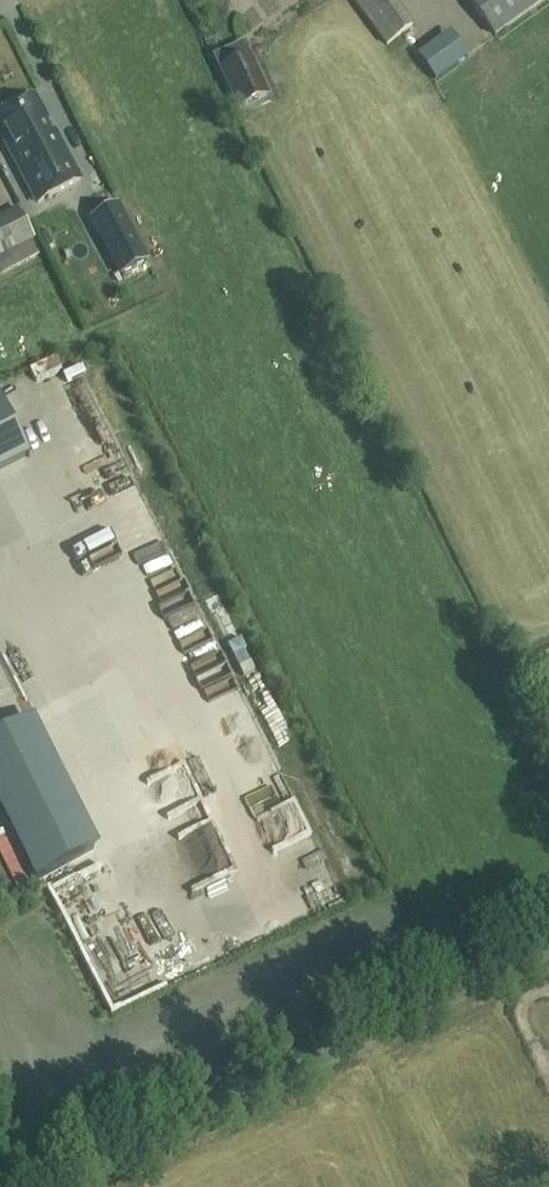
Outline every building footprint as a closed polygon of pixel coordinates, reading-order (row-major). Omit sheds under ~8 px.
[(413,24),(395,0),(353,0),(386,45),(413,24)] [(495,36),(545,0),(469,0),(495,36)] [(419,57),(434,79),(469,55),(455,34),(419,57)] [(239,57),(217,68),(236,106),(269,91),(250,51),(239,57)] [(0,115),(0,127),(7,140),(5,140),(38,202),(80,180),(54,131),(50,133),(44,123),(47,121),(34,97),(0,115)] [(117,204),(91,218),(92,220),(109,252),(121,275),(147,261),(126,222),(117,204)] [(35,239),(19,207),(0,216),(0,258),(35,239)] [(29,456),(0,398),(0,470),(29,456)] [(0,721),(0,809),(30,869),(86,841),(22,710),(0,721)]
